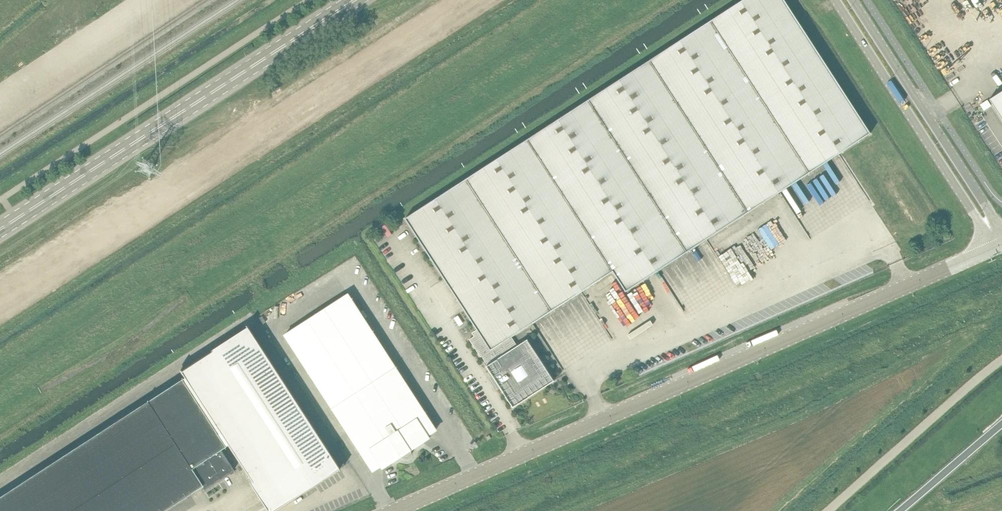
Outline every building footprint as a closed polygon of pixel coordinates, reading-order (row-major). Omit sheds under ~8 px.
[(870,133),(784,0),(742,0),(405,218),(479,333),(469,339),(481,357),(482,356),(488,365),(486,366),(493,377),(493,378),(498,386),(499,386),(513,407),(554,380),(528,339),(517,346),(511,337),(613,271),(626,291),(870,133)] [(989,99),(1001,119),(1001,91),(989,99)] [(348,293),(285,334),(332,408),(362,454),(371,449),(383,468),(401,456),(404,454),(405,455),(406,455),(408,455),(409,453),(409,451),(411,449),(430,437),(418,419),(426,413),(396,367),(348,293)] [(183,377),(0,496),(0,510),(162,510),(201,486),(204,490),(233,470),(220,449),(224,447),(224,446),(227,444),(270,510),(274,510),(340,468),(249,326),(179,371),(183,377)]
